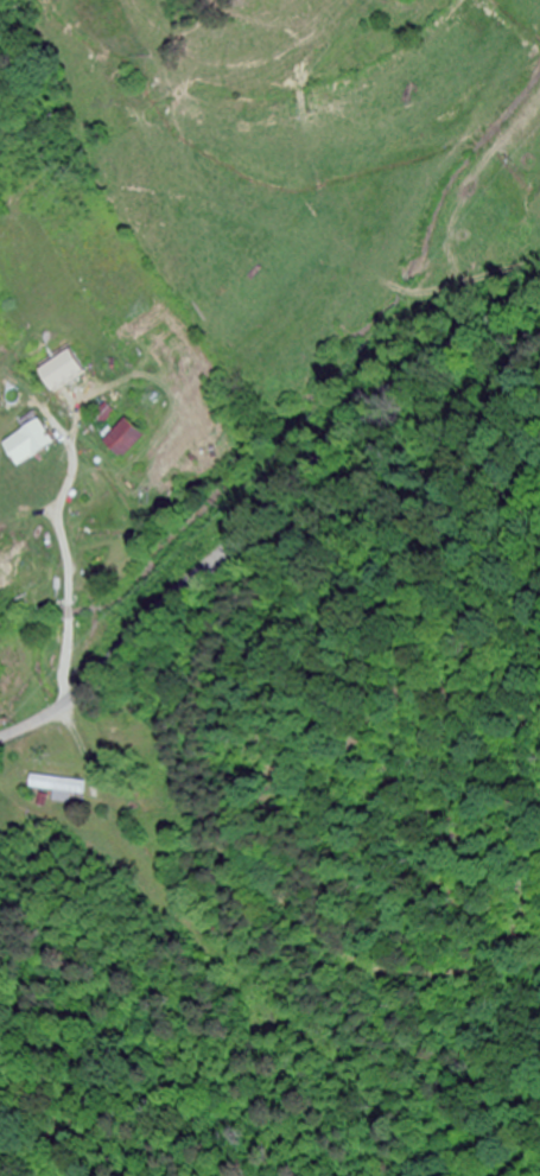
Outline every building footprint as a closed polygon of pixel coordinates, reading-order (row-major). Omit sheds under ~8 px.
[(51,390),(84,378),(73,349),(40,361),(51,390)] [(123,462),(144,438),(124,420),(102,444),(123,462)] [(54,448),(42,424),(3,443),(15,467),(54,448)] [(57,801),(74,803),(75,794),(85,795),(87,781),(34,775),(32,788),(58,791),(57,801)]
